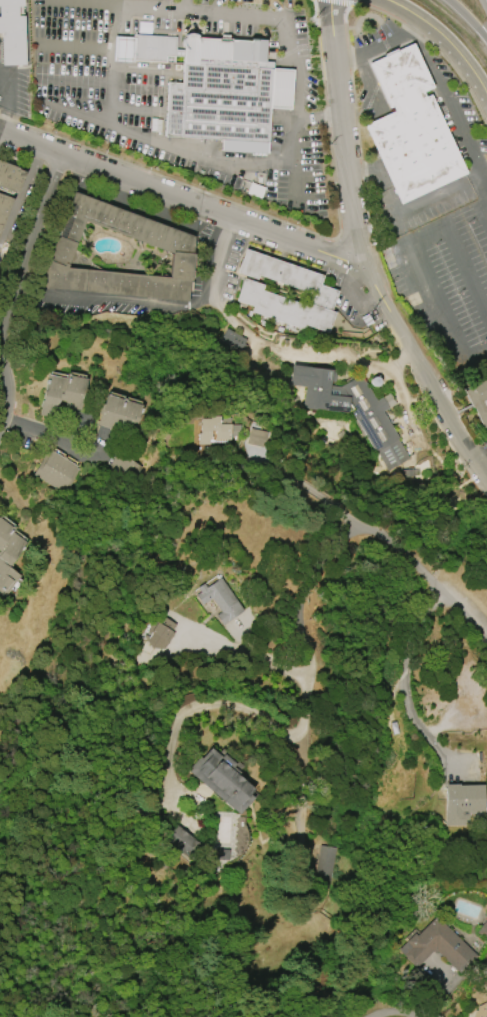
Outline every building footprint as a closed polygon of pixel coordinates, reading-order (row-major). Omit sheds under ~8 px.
[(1,65),(0,33),(0,0),(23,0),(23,6),(17,6),(17,16),(23,16),(24,64),(1,65)] [(272,62),(272,68),(293,70),(290,109),(270,108),(267,154),(220,151),(221,139),(164,136),(168,82),(181,83),(184,37),(248,41),(248,38),(266,39),(265,61),(272,62)] [(399,203),(363,125),(394,111),(392,105),(388,107),(368,63),(411,43),(431,87),(421,91),(424,97),(429,95),(465,173),(399,203)] [(7,190),(0,187),(0,162),(6,164),(18,168),(17,169),(24,172),(17,192),(12,190),(11,192),(7,190)] [(187,301),(43,288),(46,259),(72,190),(193,236),(191,253),(193,253),(190,280),(189,280),(187,301)] [(12,199),(0,230),(0,194),(12,199)] [(244,249),(322,276),(319,285),(337,291),(330,311),(334,313),(327,333),(305,325),(303,330),(301,329),(300,331),(294,329),(294,327),(251,312),(252,307),(235,301),(243,278),(262,285),(261,290),(306,306),(311,293),(257,275),(256,279),(236,272),(244,249)] [(360,374),(376,401),(389,393),(396,404),(383,411),(398,438),(398,439),(409,458),(388,471),(377,452),(376,453),(350,410),(352,409),(348,402),(346,413),(303,407),(306,386),(289,384),(292,366),(331,371),(329,384),(341,386),(360,374)] [(79,410),(63,407),(64,401),(58,400),(55,418),(38,415),(40,407),(39,406),(40,401),(41,401),(46,374),(64,378),(65,373),(69,374),(68,375),(86,379),(79,410)] [(463,388),(486,377),(486,398),(483,400),(485,405),(486,404),(486,425),(483,427),(473,406),(472,407),(463,388)] [(105,394),(122,399),(123,398),(125,399),(125,400),(142,405),(136,427),(132,426),(129,435),(96,425),(105,394)] [(196,445),(196,433),(199,433),(198,419),(207,418),(207,416),(217,416),(217,418),(228,418),(228,425),(238,425),(239,436),(229,437),(229,443),(227,443),(227,439),(213,440),(213,431),(209,431),(210,436),(211,436),(211,439),(211,442),(208,442),(208,444),(196,445)] [(248,428),(266,432),(263,447),(245,443),(248,428)] [(65,494),(32,475),(46,451),(49,453),(51,450),(62,457),(63,456),(66,458),(65,459),(77,466),(76,468),(79,469),(65,494)] [(108,467),(117,452),(141,467),(132,482),(108,467)] [(19,576),(0,602),(0,552),(0,519),(11,527),(12,526),(14,528),(11,532),(25,543),(10,563),(11,564),(9,568),(19,576)] [(219,578),(242,610),(222,624),(216,616),(221,612),(211,597),(201,604),(195,595),(200,592),(197,588),(203,583),(206,587),(219,578)] [(143,637),(157,614),(175,625),(171,631),(173,633),(164,649),(150,648),(143,637)] [(252,798),(238,815),(186,771),(198,757),(199,759),(209,748),(219,757),(222,754),(234,764),(231,767),(238,773),(235,776),(251,789),(247,794),(252,798)] [(458,785),(484,785),(484,812),(469,813),(470,825),(445,826),(444,784),(458,784),(458,785)] [(200,843),(175,827),(165,843),(190,858),(200,843)] [(315,878),(321,845),(336,847),(331,881),(315,878)] [(476,932),(486,916),(486,940),(476,932)] [(435,917),(476,956),(459,973),(436,952),(435,953),(432,950),(415,967),(397,950),(414,933),(417,936),(435,917)] [(486,1001),(486,1016),(474,1016),(476,1010),(477,1010),(479,1005),(486,1001)]
